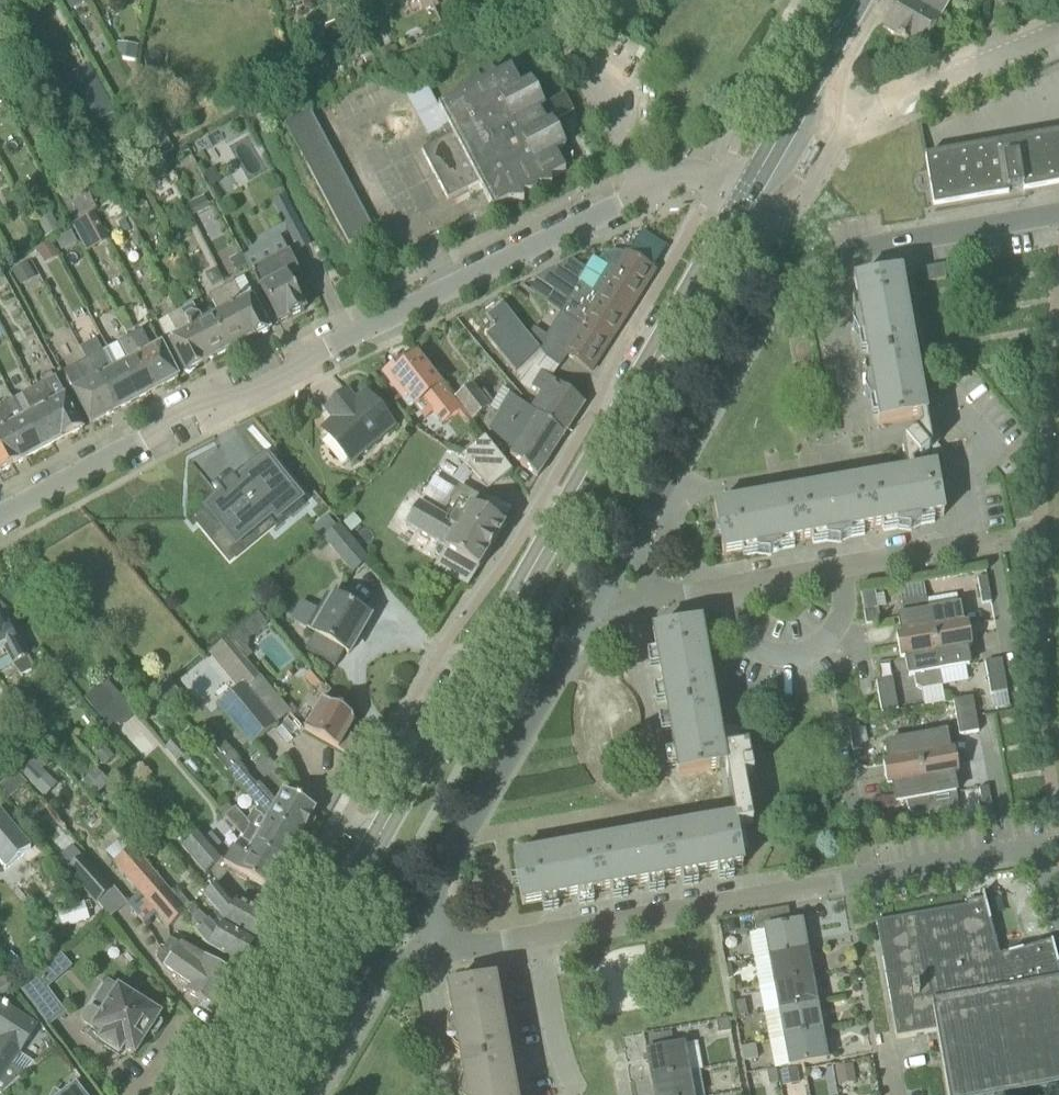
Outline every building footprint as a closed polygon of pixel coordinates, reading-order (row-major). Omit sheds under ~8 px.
[(423,10),(444,0),(418,0),(423,10)] [(883,31),(922,54),(931,38),(940,44),(940,45),(954,39),(953,38),(937,29),(951,4),(968,14),(976,0),(901,0),(883,31)] [(117,52),(121,60),(137,62),(139,47),(118,44),(117,52)] [(395,56),(392,48),(391,47),(380,52),(384,61),(395,56)] [(560,120),(551,104),(544,108),(531,83),(521,88),(511,70),(497,77),(491,73),(483,84),(477,81),(469,91),(464,88),(455,100),(439,108),(453,134),(422,151),(448,201),(479,184),(494,211),(508,203),(524,202),(524,195),(538,195),(538,188),(552,187),(552,180),(566,172),(556,154),(566,149),(553,124),(560,120)] [(349,245),(375,231),(313,113),(287,126),(349,245)] [(161,129),(139,143),(153,165),(175,151),(161,129)] [(934,207),(1009,193),(1008,189),(1023,187),(1023,191),(1058,185),(1058,135),(925,158),(934,207)] [(189,151),(186,145),(180,149),(183,155),(189,151)] [(223,182),(215,169),(204,175),(212,188),(223,182)] [(84,185),(61,198),(74,221),(97,208),(84,185)] [(299,222),(285,196),(273,203),(286,228),(299,222)] [(47,236),(60,229),(52,214),(39,221),(47,236)] [(108,238),(95,214),(80,221),(92,246),(108,238)] [(125,220),(118,224),(124,235),(131,231),(125,220)] [(46,264),(60,256),(51,240),(37,249),(46,264)] [(609,345),(655,273),(626,255),(626,256),(622,253),(616,252),(610,254),(603,256),(599,261),(591,261),(577,283),(556,270),(536,279),(537,280),(529,292),(546,303),(562,314),(609,345)] [(279,325),(305,311),(288,278),(300,272),(290,254),(252,274),(279,325)] [(36,277),(27,263),(13,272),(22,286),(36,277)] [(946,280),(943,267),(924,271),(926,284),(946,280)] [(879,426),(920,419),(927,417),(924,400),(917,401),(898,289),(904,288),(902,275),(854,283),(879,426)] [(248,342),(270,330),(244,281),(222,292),(248,342)] [(220,316),(211,321),(227,353),(248,342),(222,292),(211,299),(220,316)] [(497,329),(487,337),(514,371),(540,351),(528,336),(504,306),(488,319),(497,329)] [(182,314),(207,363),(227,353),(211,321),(203,325),(194,308),(182,314)] [(182,314),(169,321),(159,326),(186,375),(207,363),(182,314)] [(592,372),(592,371),(609,345),(562,314),(546,337),(533,330),(528,336),(540,351),(540,350),(548,361),(560,369),(568,357),(592,372)] [(157,390),(178,379),(162,348),(153,353),(142,333),(130,340),(157,390)] [(87,358),(102,350),(96,338),(81,346),(87,358)] [(128,367),(120,371),(136,401),(157,390),(130,340),(117,347),(128,367)] [(102,355),(88,362),(115,413),(136,401),(120,371),(112,375),(102,355)] [(442,422),(458,410),(418,359),(407,367),(403,362),(386,375),(402,396),(406,393),(415,405),(424,398),(442,422)] [(88,362),(75,369),(64,375),(91,425),(115,413),(88,362)] [(564,437),(585,405),(543,373),(533,388),(547,397),(536,415),(564,437)] [(62,441),(83,430),(67,399),(58,404),(47,384),(35,391),(62,441)] [(473,385),(456,398),(474,420),(490,407),(473,385)] [(35,391),(22,398),(14,402),(41,452),(62,441),(35,391)] [(358,405),(347,393),(327,411),(340,427),(329,437),(351,463),(395,426),(369,396),(358,405)] [(538,477),(551,457),(564,437),(536,415),(533,419),(511,396),(491,425),(513,451),(509,458),(538,477)] [(6,407),(0,410),(0,425),(21,463),(41,452),(14,402),(6,407)] [(21,463),(0,425),(0,474),(21,463)] [(902,447),(902,448),(908,480),(927,476),(925,467),(943,452),(923,429),(902,447)] [(490,488),(511,471),(485,440),(465,457),(490,488)] [(236,546),(268,520),(276,529),(305,506),(268,461),(237,487),(233,482),(218,494),(222,499),(207,511),(236,546)] [(927,476),(908,480),(730,511),(728,505),(715,507),(723,555),(944,516),(937,475),(927,476)] [(446,521),(492,549),(505,527),(474,508),(480,499),(460,487),(457,492),(434,478),(424,497),(446,511),(452,500),(457,503),(448,519),(446,521)] [(437,567),(468,586),(477,570),(479,571),(492,549),(446,521),(448,519),(410,496),(397,518),(446,548),(444,550),(446,551),(437,567)] [(337,527),(328,517),(312,529),(321,540),(337,527)] [(353,573),(368,560),(341,527),(326,540),(353,573)] [(992,603),(987,577),(978,579),(982,604),(992,603)] [(367,617),(372,609),(341,590),(335,600),(328,596),(318,612),(325,616),(315,634),(349,654),(369,619),(367,617)] [(861,595),(864,612),(873,610),(878,609),(875,596),(874,592),(861,595)] [(962,626),(959,608),(929,613),(934,642),(970,636),(968,625),(962,626)] [(876,623),(873,610),(864,612),(866,625),(876,623)] [(899,618),(904,648),(934,642),(929,613),(899,618)] [(230,638),(229,639),(247,661),(253,656),(249,651),(249,640),(269,625),(260,614),(240,630),(230,638)] [(25,658),(26,658),(9,626),(6,628),(2,620),(0,620),(0,673),(13,666),(22,677),(32,672),(25,658)] [(704,639),(701,625),(653,634),(678,777),(726,768),(723,751),(717,752),(697,640),(704,639)] [(939,672),(970,666),(966,648),(972,647),(970,636),(934,642),(939,672)] [(906,659),(909,677),(914,676),(917,686),(922,690),(942,686),(939,672),(934,642),(904,648),(898,649),(900,660),(906,659)] [(1007,691),(1006,686),(1002,660),(986,663),(991,694),(1007,691)] [(317,691),(326,684),(315,671),(306,678),(317,691)] [(894,680),(899,706),(911,703),(906,677),(894,680)] [(893,679),(876,682),(882,714),(898,712),(893,679)] [(172,707),(183,698),(169,682),(158,691),(172,707)] [(277,725),(276,724),(246,685),(218,707),(250,747),(277,725)] [(120,708),(109,695),(93,708),(104,721),(120,708)] [(973,698),(953,701),(960,736),(979,732),(973,698)] [(348,735),(357,721),(324,701),(306,732),(347,756),(355,742),(354,738),(348,735)] [(862,750),(858,724),(848,726),(853,752),(862,750)] [(949,753),(946,735),(916,740),(921,769),(957,763),(955,752),(949,753)] [(166,749),(178,762),(189,752),(178,739),(166,749)] [(916,740),(885,745),(889,764),(883,765),(885,776),(921,769),(916,740)] [(104,766),(115,757),(103,743),(92,752),(104,766)] [(723,751),(726,768),(730,790),(736,825),(741,850),(749,849),(745,825),(753,824),(745,777),(754,775),(749,746),(723,751)] [(34,787),(48,774),(34,760),(21,773),(34,787)] [(946,795),(956,793),(953,775),(959,774),(957,763),(921,769),(929,814),(941,812),(947,803),(946,795)] [(309,834),(306,829),(316,811),(284,792),(277,804),(266,798),(268,794),(259,784),(256,787),(236,764),(226,772),(258,808),(255,812),(305,840),(309,834)] [(98,769),(79,786),(92,800),(111,784),(98,769)] [(896,804),(907,802),(908,810),(916,816),(929,814),(921,769),(885,776),(887,787),(893,786),(896,804)] [(118,785),(124,792),(137,781),(131,773),(118,785)] [(18,793),(8,780),(0,787),(0,791),(8,801),(18,793)] [(991,800),(989,787),(979,789),(981,802),(991,800)] [(873,807),(863,809),(866,822),(875,820),(873,807)] [(284,866),(291,855),(294,857),(300,846),(297,844),(299,841),(304,841),(305,840),(255,812),(253,811),(247,823),(235,808),(225,816),(241,834),(244,837),(242,841),(284,866)] [(6,871),(31,850),(0,813),(0,864),(6,871)] [(741,850),(736,825),(529,862),(528,855),(514,858),(523,906),(744,867),(741,850)] [(182,848),(205,875),(222,861),(199,834),(182,848)] [(225,865),(270,891),(284,866),(242,841),(244,837),(241,834),(225,863),(226,864),(225,865)] [(143,862),(132,849),(122,838),(104,854),(140,894),(158,879),(143,862)] [(154,854),(142,840),(132,849),(143,862),(154,854)] [(115,888),(85,855),(74,843),(56,860),(97,905),(115,888)] [(199,912),(199,913),(194,906),(192,906),(190,907),(181,895),(175,899),(158,879),(140,894),(170,928),(184,915),(189,921),(187,923),(209,948),(242,967),(255,944),(223,925),(218,934),(199,912)] [(255,944),(269,920),(236,902),(234,906),(217,885),(203,897),(225,922),(223,925),(255,944)] [(85,903),(57,911),(62,929),(65,928),(90,921),(85,903)] [(1052,943),(1001,956),(987,904),(876,924),(897,1040),(937,1033),(948,1094),(1014,1094),(1058,1087),(1058,969),(1052,943)] [(802,923),(791,925),(789,908),(754,915),(757,933),(764,932),(768,959),(807,950),(802,923)] [(67,938),(65,928),(62,929),(48,932),(50,943),(67,938)] [(227,992),(236,977),(171,940),(162,954),(197,976),(199,973),(215,982),(213,984),(227,992)] [(773,986),(812,978),(807,950),(768,959),(773,986)] [(4,961),(17,973),(25,965),(12,953),(4,961)] [(186,994),(216,1011),(227,992),(213,984),(215,982),(199,973),(197,976),(162,954),(157,961),(164,972),(190,988),(186,994)] [(1,996),(13,989),(1,968),(0,969),(0,994),(1,996)] [(48,989),(36,976),(21,989),(32,1004),(48,989)] [(778,1013),(817,1005),(812,978),(773,986),(778,1013)] [(496,982),(448,990),(467,1094),(509,1094),(492,996),(498,995),(496,982)] [(135,1056),(160,1017),(119,991),(117,994),(108,988),(100,1000),(110,1006),(103,1016),(94,1010),(87,1011),(82,1019),(85,1024),(105,1037),(100,1045),(119,1057),(124,1049),(135,1056)] [(734,1016),(746,1013),(744,1002),(732,1004),(734,1016)] [(25,1074),(37,1062),(21,1052),(37,1028),(9,1010),(11,1007),(5,1004),(3,1006),(0,1004),(0,1038),(1,1039),(0,1040),(0,1094),(3,1094),(25,1074)] [(822,1033),(817,1005),(778,1013),(784,1041),(822,1033)] [(731,1032),(729,1019),(716,1021),(718,1034),(731,1032)] [(673,1046),(671,1032),(648,1036),(651,1050),(673,1046)] [(827,1060),(822,1033),(784,1041),(789,1069),(827,1060)] [(646,1052),(651,1080),(689,1074),(684,1046),(646,1052)] [(755,1047),(744,1049),(746,1061),(757,1059),(755,1047)] [(853,1065),(835,1068),(839,1086),(856,1083),(853,1065)] [(794,1070),(781,1071),(783,1084),(796,1082),(794,1070)] [(769,1084),(779,1082),(776,1071),(767,1073),(769,1084)] [(689,1074),(651,1080),(654,1094),(693,1094),(689,1074)] [(77,1084),(63,1094),(86,1094),(77,1084)] [(704,1085),(693,1086),(694,1094),(706,1094),(704,1085)]
